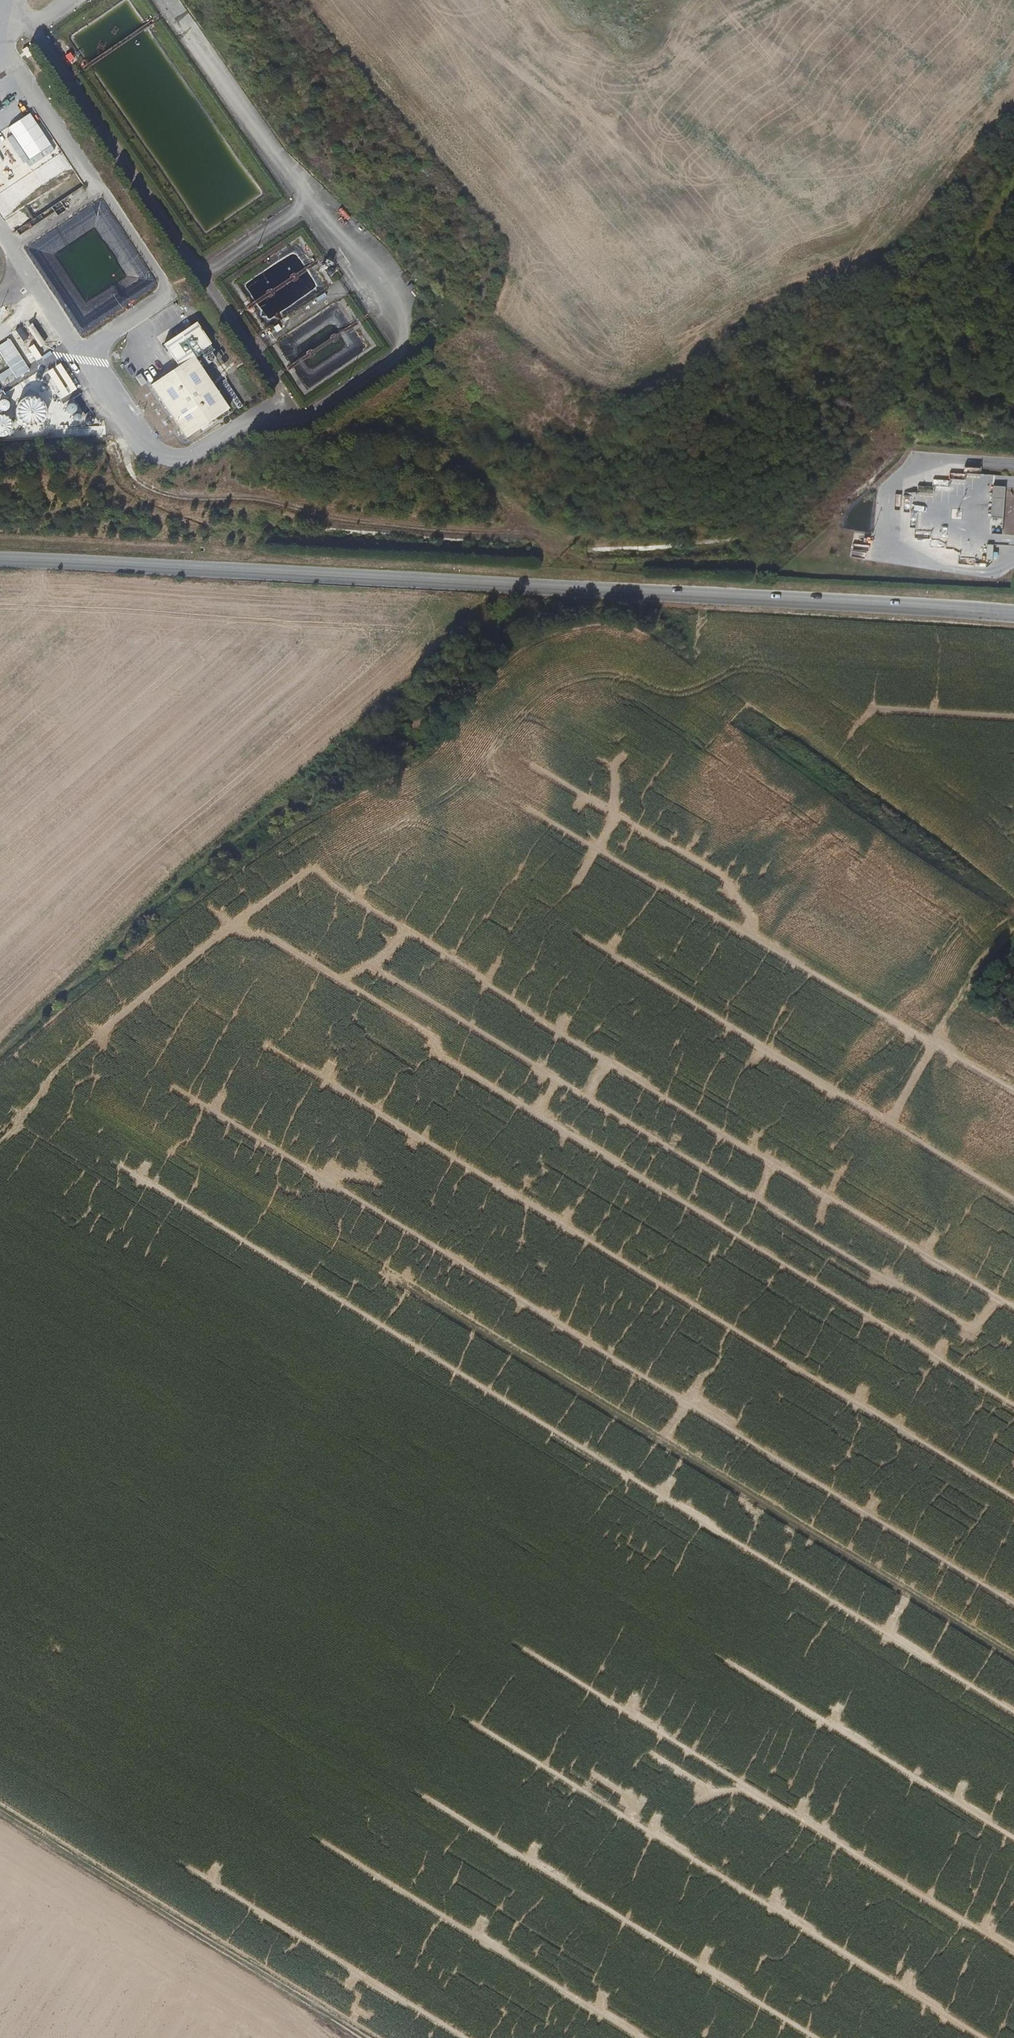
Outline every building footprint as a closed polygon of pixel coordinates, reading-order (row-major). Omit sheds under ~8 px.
[(0,375),(0,381),(3,386),(29,371),(11,340),(0,346),(0,354),(9,370),(0,375)] [(186,436),(229,407),(193,355),(151,383),(186,436)] [(47,370),(33,378),(36,385),(25,391),(29,398),(54,383),(47,370)] [(64,383),(32,404),(46,426),(78,405),(64,383)] [(966,468),(963,476),(952,473),(949,481),(972,489),(977,472),(966,468)] [(1003,487),(991,486),(988,517),(1001,518),(1003,487)]
